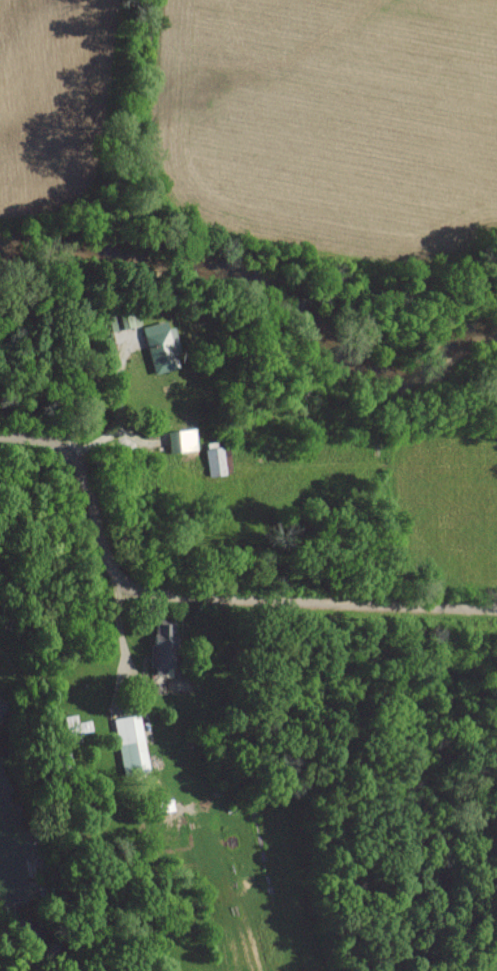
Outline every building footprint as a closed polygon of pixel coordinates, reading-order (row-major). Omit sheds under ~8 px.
[(178,367),(175,356),(182,355),(179,343),(172,345),(166,320),(143,325),(154,373),(178,367)] [(170,452),(197,448),(194,427),(167,431),(170,452)] [(227,473),(222,445),(204,449),(209,476),(227,473)] [(154,620),(152,666),(178,667),(179,634),(174,634),(175,621),(154,620)] [(113,718),(123,775),(150,771),(140,713),(113,718)]
